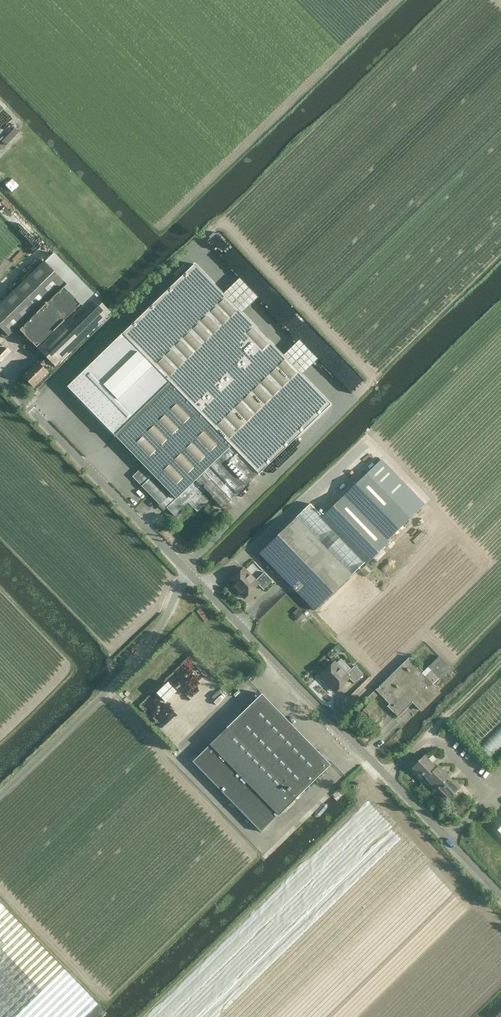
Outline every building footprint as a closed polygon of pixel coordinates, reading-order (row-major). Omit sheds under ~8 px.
[(14,127),(2,140),(6,143),(18,131),(14,127)] [(63,283),(64,281),(67,284),(64,287),(35,314),(20,330),(36,347),(81,305),(82,306),(94,294),(54,252),(0,304),(0,327),(8,336),(63,283)] [(115,436),(147,469),(145,470),(144,469),(137,476),(144,483),(141,486),(159,505),(162,503),(174,515),(190,500),(197,507),(204,500),(200,495),(205,490),(216,502),(222,508),(258,473),(259,474),(331,404),(194,264),(123,333),(154,366),(138,382),(151,395),(160,387),(162,389),(115,436)] [(94,295),(38,349),(55,367),(111,313),(94,295)] [(42,367),(46,363),(42,358),(24,377),(34,387),(48,373),(42,367)] [(310,503),(259,553),(315,611),(365,562),(367,564),(389,541),(388,540),(410,518),(367,473),(323,516),(310,503)] [(218,512),(222,508),(216,502),(212,506),(218,512)] [(245,570),(231,584),(243,597),(257,583),(263,589),(272,581),(264,572),(255,580),(245,570)] [(300,622),(306,616),(300,611),(295,616),(300,622)] [(412,702),(419,710),(439,691),(433,684),(438,678),(439,679),(451,668),(439,656),(423,671),(409,657),(375,689),(365,700),(369,704),(359,713),(371,726),(378,719),(371,712),(377,706),(372,701),(379,694),(389,704),(387,706),(397,717),(412,702)] [(354,665),(351,669),(341,658),(336,663),(335,663),(321,677),(323,679),(323,681),(325,684),(327,683),(334,690),(347,676),(354,683),(363,674),(354,665)] [(152,703),(174,724),(179,719),(174,715),(180,708),(163,692),(152,703)] [(278,815),(330,764),(321,755),(322,753),(319,749),(317,751),(261,694),(209,744),(278,815)] [(500,748),(500,725),(479,744),(491,757),(500,748)] [(460,788),(438,765),(436,767),(424,755),(411,768),(434,790),(435,788),(447,800),(460,788)] [(0,903),(0,1016),(84,1016),(98,1004),(0,903)]
